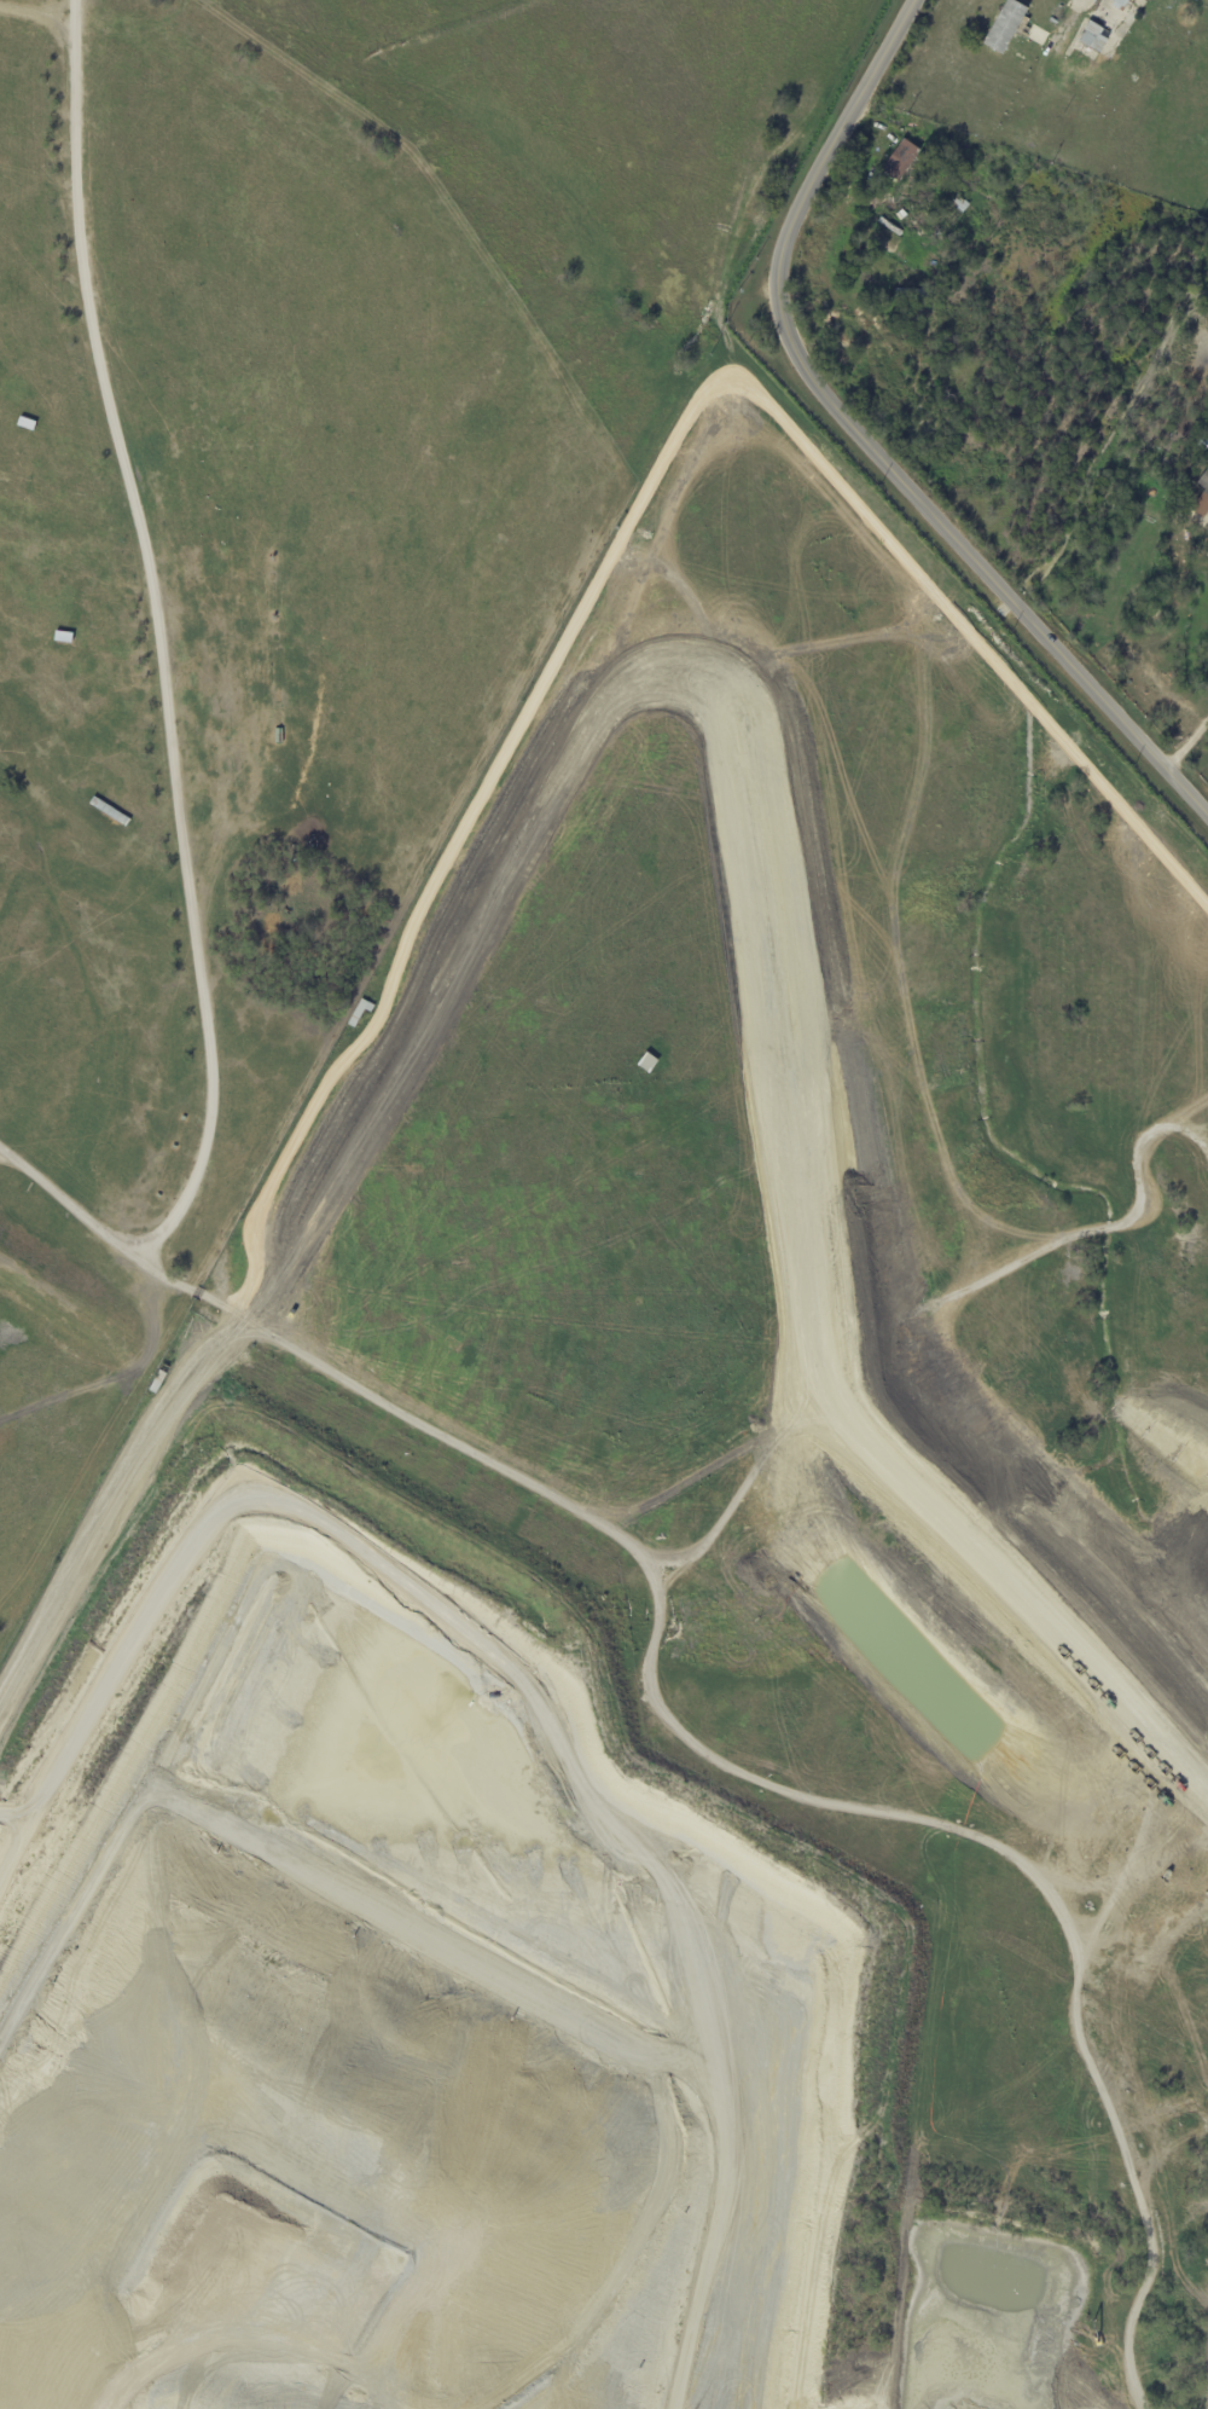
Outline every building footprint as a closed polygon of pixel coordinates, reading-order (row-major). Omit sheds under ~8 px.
[(985,44),(1009,0),(1014,0),(1030,8),(1026,17),(1005,54),(985,44)] [(1116,2),(1112,0),(1132,0),(1127,8),(1123,6),(1121,11),(1114,6),(1116,2)] [(1100,54),(1093,48),(1092,50),(1079,41),(1091,21),(1103,28),(1104,28),(1114,34),(1100,54)] [(884,168),(905,139),(922,151),(900,183),(882,169),(884,168)] [(952,203),(964,213),(946,238),(933,228),(952,203)] [(916,207),(925,215),(917,224),(908,215),(916,207)] [(899,303),(905,302),(907,319),(900,319),(899,303)] [(930,306),(937,306),(936,334),(929,334),(930,306)] [(1198,485),(1207,471),(1207,499),(1203,496),(1207,491),(1198,485)] [(1177,537),(1184,539),(1183,545),(1175,543),(1177,537)] [(97,797),(132,820),(127,827),(92,804),(97,797)] [(362,998),(374,1006),(371,1013),(366,1009),(355,1027),(348,1024),(362,998)] [(647,1053),(660,1061),(651,1075),(638,1065),(647,1053)] [(163,1365),(170,1368),(157,1395),(150,1390),(163,1365)] [(304,1860),(333,1855),(335,1864),(306,1870),(304,1860)]
